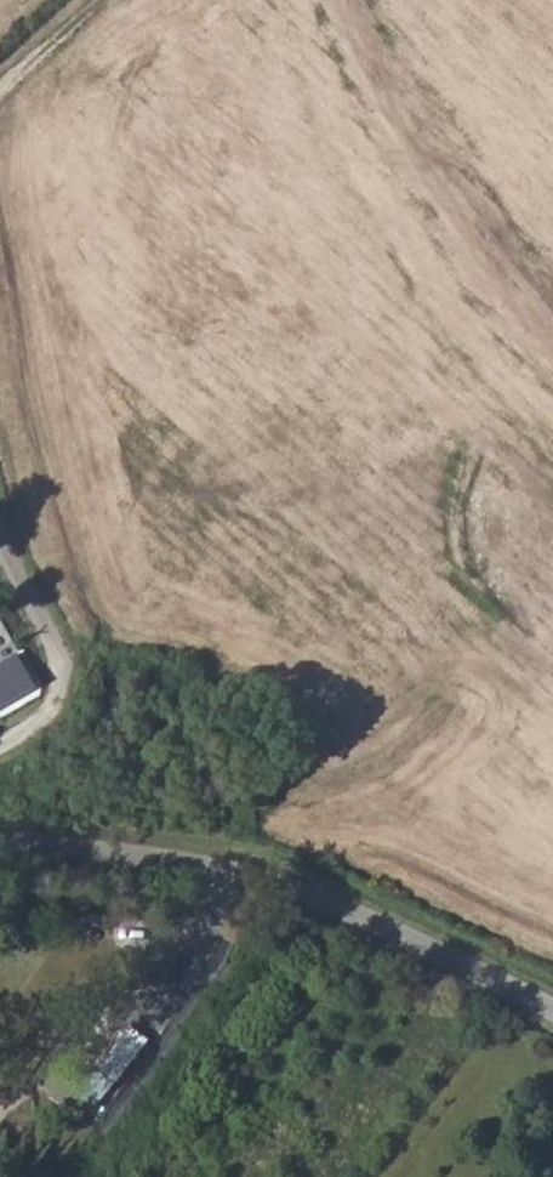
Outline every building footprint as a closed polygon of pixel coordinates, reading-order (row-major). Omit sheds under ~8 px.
[(0,665),(0,710),(37,689),(18,655),(0,665)]
